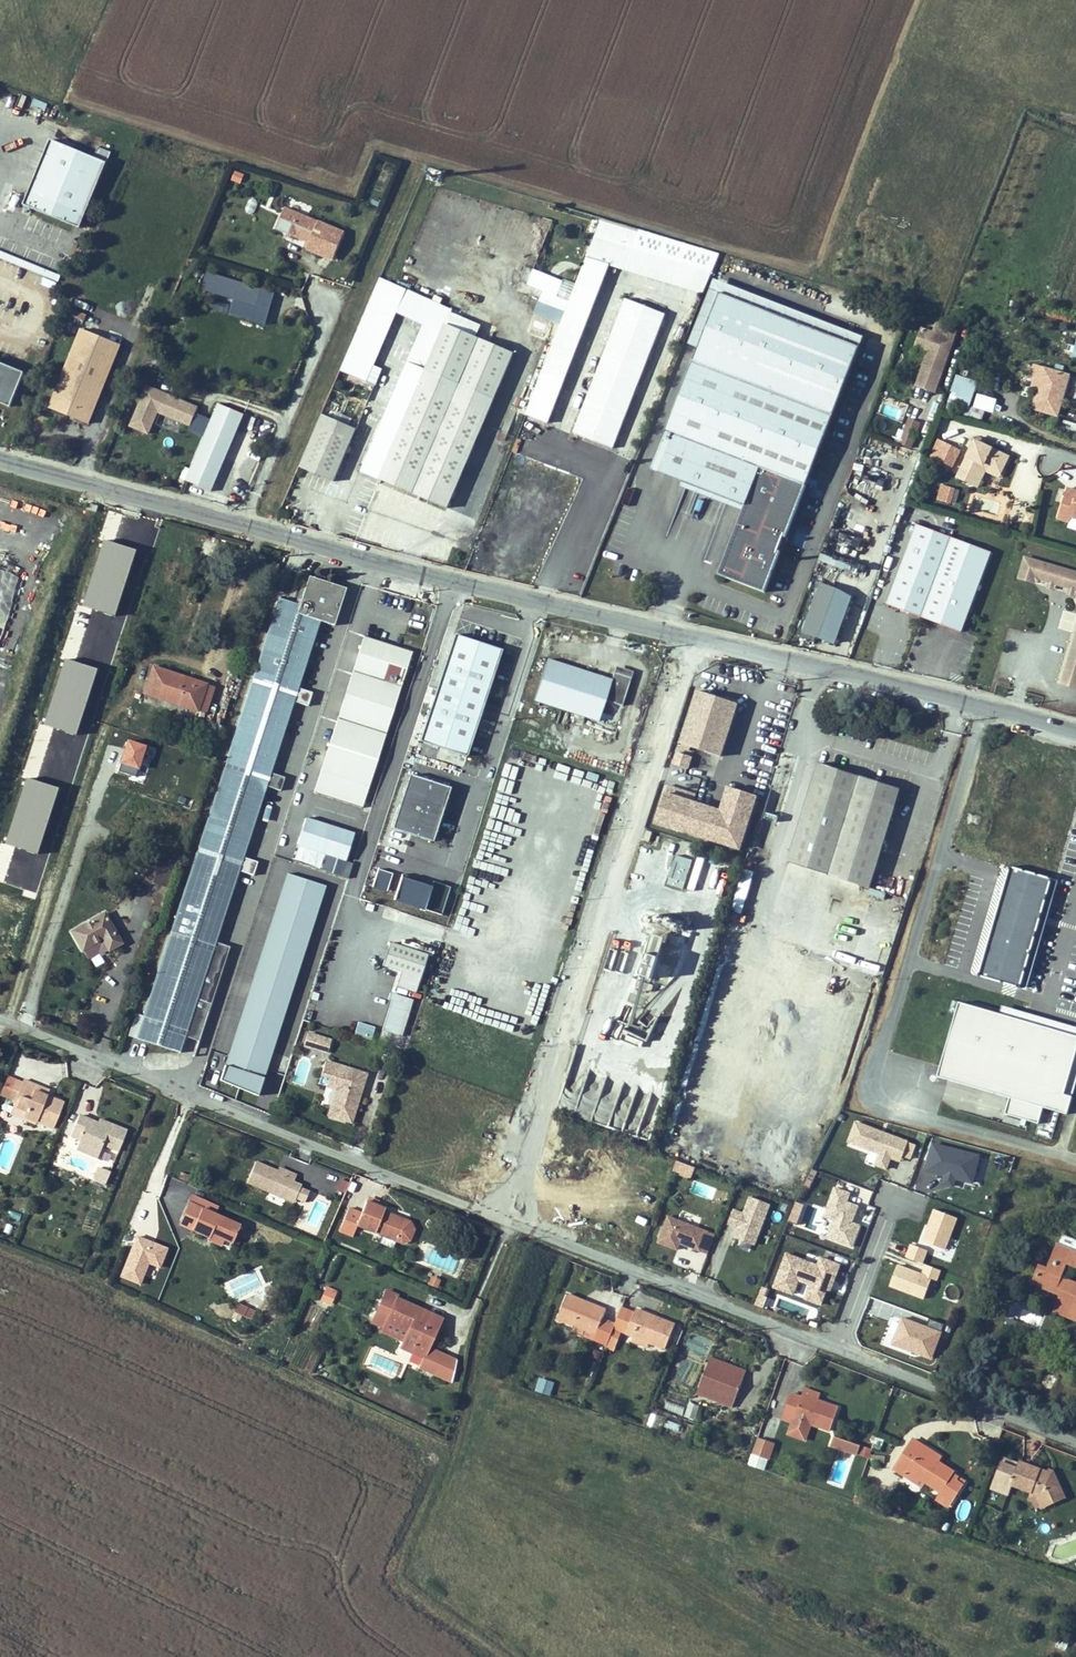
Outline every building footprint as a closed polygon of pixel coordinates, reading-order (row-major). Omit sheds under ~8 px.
[(23,199),(79,222),(106,157),(93,152),(50,134),(23,199)] [(93,152),(106,157),(110,147),(98,141),(93,152)] [(242,183),(244,173),(232,171),(230,180),(242,183)] [(248,199),(246,211),(254,212),(256,200),(248,199)] [(310,246),(336,258),(348,231),(288,205),(279,225),(312,240),(310,246)] [(639,231),(601,221),(526,414),(548,423),(610,266),(703,294),(712,272),(635,248),(639,231)] [(57,276),(60,270),(0,246),(0,252),(57,276)] [(262,289),(207,272),(202,290),(256,306),(262,289)] [(362,469),(380,477),(419,385),(426,368),(445,323),(450,313),(452,309),(380,278),(341,370),(376,385),(383,369),(374,366),(397,312),(424,324),(362,469)] [(719,291),(858,346),(862,336),(723,281),(719,291)] [(715,573),(761,591),(778,550),(775,549),(781,535),(783,536),(858,346),(719,291),(697,347),(649,468),(742,504),(715,573)] [(82,321),(90,306),(77,300),(70,315),(82,321)] [(626,300),(575,433),(614,448),(665,315),(626,300)] [(450,313),(445,323),(476,337),(481,326),(450,313)] [(445,323),(426,368),(496,397),(515,353),(476,337),(445,323)] [(122,342),(80,326),(49,404),(89,421),(122,342)] [(935,392),(957,331),(950,328),(947,337),(922,328),(915,347),(929,352),(917,386),(935,392)] [(24,368),(0,358),(0,397),(10,402),(24,368)] [(1062,374),(1064,366),(1056,364),(1053,372),(1062,374)] [(1040,387),(1045,370),(1034,366),(1031,377),(1034,378),(1033,385),(1040,387)] [(496,397),(426,368),(419,385),(489,415),(496,397)] [(1065,399),(1071,377),(1045,369),(1040,387),(1034,408),(1057,415),(1062,398),(1065,399)] [(968,409),(978,382),(957,375),(951,392),(958,394),(954,404),(968,409)] [(148,384),(131,424),(149,431),(155,418),(151,417),(155,408),(158,409),(191,423),(199,405),(148,384)] [(489,415),(419,385),(380,477),(449,507),(489,415)] [(245,411),(220,401),(188,478),(214,489),(245,411)] [(882,404),(879,412),(896,418),(899,410),(882,404)] [(982,420),(985,411),(972,406),(969,415),(982,420)] [(357,429),(324,415),(301,467),(334,481),(357,429)] [(915,435),(919,424),(909,420),(905,431),(915,435)] [(1060,428),(1075,432),(1075,423),(1062,420),(1060,428)] [(911,448),(915,435),(905,431),(902,439),(900,444),(911,448)] [(936,459),(944,442),(939,440),(931,456),(936,459)] [(981,449),(983,445),(975,441),(973,445),(981,449)] [(952,466),(960,450),(944,442),(936,459),(952,466)] [(1008,457),(983,445),(981,449),(973,445),(957,477),(974,485),(984,465),(1000,473),(1008,457)] [(1000,473),(984,465),(974,485),(977,487),(985,470),(1000,477),(1000,473)] [(951,504),(955,489),(942,485),(939,493),(943,494),(941,501),(951,504)] [(1068,488),(1058,519),(1069,522),(1070,517),(1075,519),(1075,491),(1068,488)] [(1032,525),(1034,514),(1026,512),(1023,523),(1032,525)] [(1070,517),(1069,522),(1067,526),(1075,529),(1075,519),(1070,517)] [(961,632),(991,552),(917,525),(887,604),(961,632)] [(781,535),(775,549),(778,550),(783,536),(781,535)] [(198,555),(211,559),(215,547),(202,542),(198,555)] [(846,564),(821,554),(819,559),(845,569),(846,564)] [(1025,558),(1019,578),(1035,583),(1036,578),(1041,580),(1049,582),(1055,584),(1070,588),(1075,590),(1075,573),(1025,558)] [(252,671),(296,685),(318,618),(330,622),(342,586),(305,574),(295,603),(276,596),(252,671)] [(834,643),(849,602),(846,597),(819,587),(803,632),(834,643)] [(314,788),(362,805),(415,649),(364,633),(314,788)] [(459,634),(423,740),(470,756),(506,650),(459,634)] [(1062,684),(1075,688),(1075,636),(1062,684)] [(616,677),(551,656),(537,697),(602,719),(608,698),(625,704),(635,675),(618,670),(616,677)] [(618,670),(635,675),(637,669),(620,663),(618,670)] [(208,684),(153,666),(144,694),(207,714),(215,688),(208,685),(208,684)] [(296,685),(252,671),(131,1039),(175,1054),(181,1038),(193,1042),(225,946),(213,942),(236,871),(247,875),(252,860),(241,857),(264,786),(276,790),(281,774),(269,770),(292,700),(303,704),(308,689),(296,685)] [(737,703),(698,691),(681,743),(720,756),(737,703)] [(691,757),(678,752),(674,764),(687,768),(691,757)] [(902,787),(819,760),(789,858),(872,885),(902,787)] [(411,773),(393,827),(434,841),(452,787),(411,773)] [(660,793),(651,824),(741,852),(758,797),(724,786),(717,810),(660,793)] [(303,819),(295,848),(325,856),(321,872),(348,879),(352,863),(345,862),(353,832),(303,819)] [(652,832),(647,830),(644,840),(649,842),(652,832)] [(692,860),(676,855),(667,884),(683,889),(692,860)] [(164,868),(147,863),(142,875),(159,881),(164,868)] [(1007,867),(976,971),(1026,986),(1054,879),(1007,867)] [(376,869),(370,888),(385,893),(392,874),(376,869)] [(401,876),(393,903),(440,917),(449,890),(401,876)] [(329,895),(277,878),(221,1059),(273,1073),(329,895)] [(1061,913),(1065,902),(1057,899),(1053,910),(1061,913)] [(394,919),(404,922),(408,911),(397,908),(394,919)] [(105,949),(117,942),(101,914),(69,930),(79,948),(99,939),(105,949)] [(639,979),(651,982),(661,939),(649,936),(639,979)] [(395,983),(416,990),(428,953),(390,941),(383,963),(400,969),(395,983)] [(401,1035),(413,998),(394,992),(382,1029),(401,1035)] [(959,1003),(938,1076),(1012,1098),(1007,1114),(1039,1124),(1044,1107),(1068,1114),(1075,1088),(1075,1028),(1027,1014),(1002,1006),(1000,1015),(959,1003)] [(304,1042),(315,1046),(320,1034),(308,1030),(304,1042)] [(315,1046),(327,1050),(331,1038),(320,1034),(315,1046)] [(351,1112),(365,1073),(325,1059),(320,1072),(328,1075),(325,1084),(335,1087),(326,1113),(339,1117),(342,1109),(351,1112)] [(216,1066),(209,1085),(237,1093),(243,1075),(216,1066)] [(328,1075),(320,1072),(317,1081),(325,1084),(328,1075)] [(247,1076),(240,1095),(269,1104),(277,1084),(247,1076)] [(10,1098),(16,1083),(9,1080),(2,1095),(10,1098)] [(56,1105),(41,1098),(31,1094),(33,1087),(17,1081),(16,1083),(10,1098),(7,1105),(20,1111),(18,1115),(28,1118),(46,1126),(56,1105)] [(44,1092),(33,1087),(31,1094),(41,1098),(44,1092)] [(1004,1110),(1006,1101),(984,1096),(982,1105),(1004,1110)] [(18,1115),(20,1111),(7,1105),(3,1113),(26,1123),(28,1118),(18,1115)] [(342,1109),(339,1117),(348,1121),(351,1112),(342,1109)] [(76,1142),(75,1144),(73,1150),(93,1158),(95,1152),(99,1144),(113,1151),(122,1129),(103,1122),(102,1126),(78,1115),(68,1139),(76,1142)] [(846,1145),(871,1154),(866,1166),(896,1176),(908,1140),(854,1121),(846,1145)] [(974,1182),(981,1154),(928,1143),(918,1186),(953,1194),(957,1178),(974,1182)] [(293,1182),(295,1179),(278,1171),(256,1162),(247,1182),(294,1202),(295,1199),(305,1202),(309,1191),(300,1188),(301,1185),(293,1182)] [(95,1167),(91,1179),(102,1183),(107,1171),(95,1167)] [(296,1175),(279,1168),(278,1171),(295,1179),(296,1175)] [(335,1193),(344,1196),(348,1182),(340,1179),(335,1193)] [(711,1199),(715,1189),(694,1180),(689,1190),(711,1199)] [(833,1187),(822,1218),(829,1221),(823,1238),(853,1249),(861,1226),(852,1223),(859,1206),(848,1202),(851,1193),(833,1187)] [(741,1211),(736,1225),(744,1228),(741,1238),(761,1246),(776,1205),(756,1198),(750,1214),(741,1211)] [(188,1234),(196,1213),(207,1218),(211,1210),(188,1201),(176,1229),(188,1234)] [(405,1222),(400,1220),(401,1218),(384,1211),(385,1208),(366,1201),(362,1213),(348,1208),(339,1231),(353,1237),(357,1226),(402,1244),(410,1241),(414,1229),(411,1222),(405,1220),(405,1222)] [(945,1251),(958,1219),(932,1209),(920,1241),(945,1251)] [(207,1218),(196,1213),(188,1234),(204,1241),(205,1237),(217,1242),(229,1247),(236,1230),(207,1218)] [(700,1249),(708,1229),(669,1214),(659,1240),(677,1247),(679,1241),(700,1249)] [(700,1249),(708,1252),(716,1232),(708,1229),(700,1249)] [(1061,1277),(1067,1262),(1072,1250),(1075,1251),(1075,1239),(1062,1234),(1047,1271),(1039,1268),(1034,1282),(1055,1291),(1056,1288),(1063,1291),(1062,1294),(1055,1310),(1075,1319),(1075,1283),(1061,1277)] [(202,1245),(214,1250),(217,1242),(205,1237),(204,1241),(202,1245)] [(419,1259),(455,1277),(465,1258),(428,1240),(419,1259)] [(734,1245),(749,1252),(752,1247),(737,1240),(734,1245)] [(895,1262),(887,1287),(923,1300),(930,1278),(937,1280),(941,1270),(923,1264),(927,1250),(909,1244),(902,1264),(895,1262)] [(1005,1258),(1011,1246),(1007,1244),(1001,1256),(1005,1258)] [(1072,1250),(1067,1262),(1075,1266),(1075,1251),(1072,1250)] [(838,1263),(820,1257),(818,1264),(783,1254),(772,1290),(825,1306),(838,1263)] [(437,1287),(439,1282),(431,1279),(429,1284),(437,1287)] [(330,1303),(334,1294),(325,1290),(321,1299),(330,1303)] [(398,1296),(387,1290),(385,1294),(397,1300),(397,1299),(398,1296)] [(437,1329),(415,1319),(420,1309),(397,1299),(397,1300),(385,1294),(374,1319),(385,1324),(383,1328),(382,1332),(404,1342),(415,1347),(412,1353),(424,1358),(428,1349),(437,1329)] [(606,1310),(567,1294),(558,1318),(574,1325),(571,1331),(587,1338),(590,1331),(596,1334),(602,1319),(606,1310)] [(243,1316),(247,1308),(238,1304),(234,1312),(243,1316)] [(627,1333),(635,1312),(622,1307),(615,1324),(614,1328),(627,1333)] [(251,1320),(255,1312),(247,1308),(243,1316),(251,1320)] [(441,1319),(420,1309),(415,1319),(437,1329),(441,1319)] [(665,1349),(675,1325),(636,1309),(635,1312),(627,1333),(634,1336),(648,1342),(665,1349)] [(895,1336),(882,1333),(879,1346),(933,1360),(943,1324),(928,1320),(926,1325),(900,1318),(895,1336)] [(385,1324),(374,1319),(372,1323),(383,1328),(385,1324)] [(615,1324),(602,1319),(596,1334),(590,1331),(587,1338),(607,1346),(614,1328),(615,1324)] [(676,1348),(683,1330),(677,1328),(670,1346),(676,1348)] [(617,1342),(619,1336),(612,1333),(609,1339),(617,1342)] [(648,1342),(634,1336),(633,1341),(646,1346),(648,1342)] [(415,1347),(404,1342),(401,1348),(412,1353),(415,1347)] [(452,1360),(428,1349),(424,1358),(418,1369),(447,1382),(452,1360)] [(598,1360),(601,1352),(595,1350),(592,1358),(598,1360)] [(746,1371),(710,1358),(708,1364),(744,1378),(746,1371)] [(735,1400),(744,1378),(708,1364),(699,1387),(700,1387),(698,1393),(732,1406),(735,1400)] [(549,1395),(553,1385),(540,1381),(537,1391),(549,1395)] [(818,1401),(820,1395),(804,1389),(802,1395),(818,1401)] [(830,1431),(838,1408),(818,1401),(802,1395),(801,1397),(790,1393),(783,1414),(794,1418),(792,1423),(788,1434),(805,1440),(811,1424),(830,1431)] [(681,1415),(684,1408),(667,1401),(664,1408),(681,1415)] [(684,1418),(696,1420),(698,1404),(686,1403),(684,1418)] [(762,1422),(766,1412),(757,1408),(752,1418),(762,1422)] [(792,1423),(794,1418),(783,1414),(781,1419),(792,1423)] [(678,1433),(680,1424),(666,1421),(664,1429),(678,1433)] [(837,1447),(840,1438),(834,1436),(831,1445),(837,1447)] [(880,1450),(884,1439),(877,1437),(873,1447),(880,1450)] [(768,1460),(774,1444),(758,1438),(753,1454),(767,1459),(768,1460)] [(848,1451),(852,1442),(840,1438),(837,1447),(848,1451)] [(959,1478),(953,1474),(954,1472),(938,1462),(921,1451),(924,1446),(914,1439),(902,1457),(912,1463),(907,1471),(925,1482),(941,1493),(937,1497),(938,1498),(951,1506),(964,1485),(957,1481),(959,1478)] [(857,1454),(861,1445),(852,1442),(848,1451),(857,1454)] [(868,1458),(871,1449),(863,1446),(860,1455),(868,1458)] [(941,1457),(924,1446),(921,1451),(938,1462),(941,1457)] [(764,1469),(767,1459),(753,1454),(750,1464),(764,1469)] [(874,1454),(872,1461),(884,1463),(885,1456),(874,1454)] [(907,1471),(912,1463),(902,1457),(894,1469),(922,1487),(925,1482),(907,1471)] [(1019,1463),(1004,1457),(1002,1462),(1017,1469),(1019,1463)] [(1062,1498),(1053,1478),(1047,1476),(1048,1473),(1020,1462),(1019,1463),(1017,1469),(1002,1462),(993,1486),(1008,1492),(1011,1484),(1032,1493),(1039,1495),(1043,1505),(1044,1507),(1062,1498)] [(1065,1497),(1053,1471),(1049,1469),(1048,1473),(1047,1476),(1053,1478),(1062,1498),(1065,1497)] [(1008,1492),(993,1486),(991,1489),(1007,1495),(1008,1492)] [(1043,1505),(1039,1495),(1032,1493),(1029,1501),(1032,1502),(1035,1508),(1043,1505)] [(865,1505),(867,1498),(857,1495),(855,1501),(865,1505)] [(951,1506),(938,1498),(936,1501),(948,1509),(951,1506)] [(1066,1650),(1070,1639),(1060,1636),(1056,1646),(1066,1650)]
